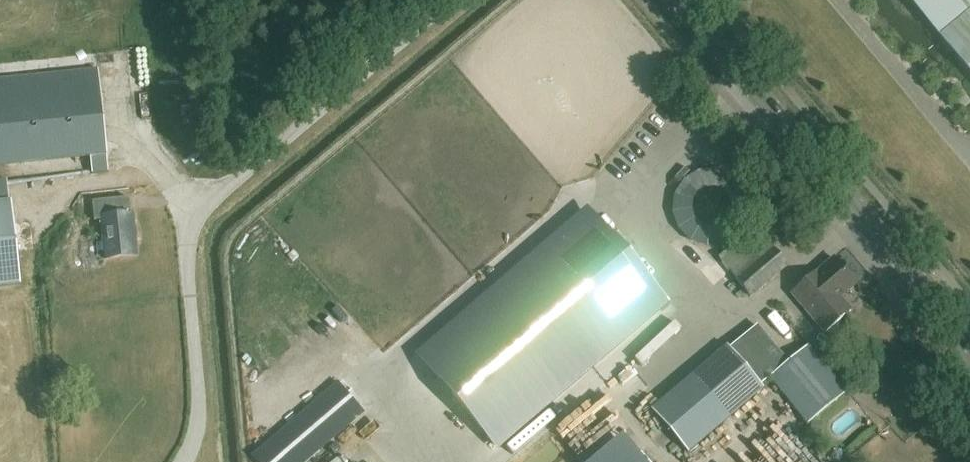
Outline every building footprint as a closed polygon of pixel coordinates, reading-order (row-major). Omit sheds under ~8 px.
[(969,70),(969,0),(912,0),(969,70)] [(106,154),(101,70),(0,82),(0,165),(106,154)] [(104,259),(136,256),(133,215),(131,216),(129,198),(92,201),(94,220),(101,219),(104,259)] [(9,204),(0,205),(0,288),(17,286),(9,204)] [(682,215),(685,226),(700,221),(697,210),(682,215)] [(497,448),(665,304),(585,212),(418,355),(497,448)] [(717,257),(734,278),(750,296),(787,265),(761,234),(754,226),(717,257)] [(832,257),(801,283),(790,293),(823,332),(850,309),(839,297),(854,284),(832,257)] [(762,388),(759,384),(767,377),(767,378),(783,364),(752,327),(728,348),(725,345),(649,410),(686,453),(762,388)] [(807,344),(767,378),(806,425),(846,391),(807,344)] [(251,457),(256,461),(308,461),(365,412),(338,381),(251,457)] [(566,430),(575,440),(591,425),(582,415),(566,430)] [(586,461),(646,461),(621,433),(586,461)]
